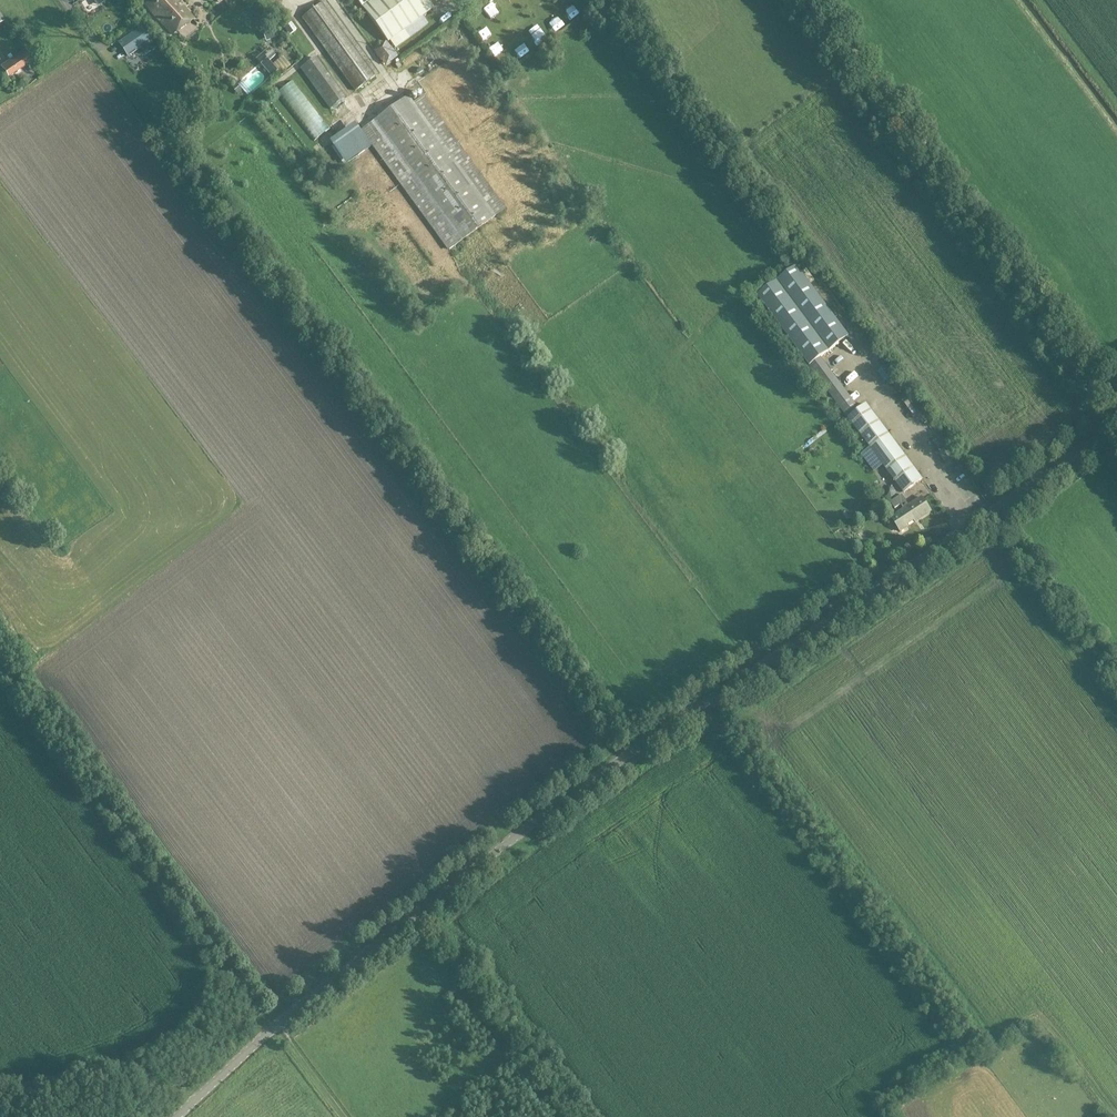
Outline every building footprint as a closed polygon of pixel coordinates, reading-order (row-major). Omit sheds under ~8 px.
[(178,0),(153,0),(146,5),(152,13),(156,17),(173,35),(194,20),(178,0)] [(396,49),(429,24),(423,17),(434,9),(427,0),(357,0),(389,43),(390,41),(396,49)] [(379,74),(325,1),(302,18),(355,91),(379,74)] [(142,29),(119,42),(126,56),(141,47),(146,55),(154,50),(142,29)] [(543,34),(533,40),(536,47),(547,40),(543,34)] [(385,41),(373,52),(386,67),(399,57),(385,41)] [(34,61),(27,50),(2,67),(9,78),(34,61)] [(275,55),(271,51),(264,56),(269,61),(275,55)] [(346,98),(315,57),(300,69),(330,109),(346,98)] [(294,82),(279,94),(316,141),(331,130),(294,82)] [(240,90),(236,85),(232,89),(236,94),(240,90)] [(361,131),(449,251),(506,209),(423,96),(414,103),(408,96),(361,131)] [(758,297),(809,366),(849,337),(797,267),(758,297)] [(834,365),(839,371),(849,363),(844,357),(834,365)] [(912,416),(916,414),(911,404),(907,407),(912,416)] [(922,479),(867,405),(860,410),(848,419),(870,448),(884,466),(904,493),(922,479)] [(893,487),(889,486),(886,489),(885,493),(888,497),(892,497),(896,494),(896,490),(893,487)] [(895,509),(901,505),(904,509),(891,518),(901,532),(908,527),(907,525),(914,520),(915,522),(931,512),(922,498),(909,506),(902,495),(891,502),(895,509)]
